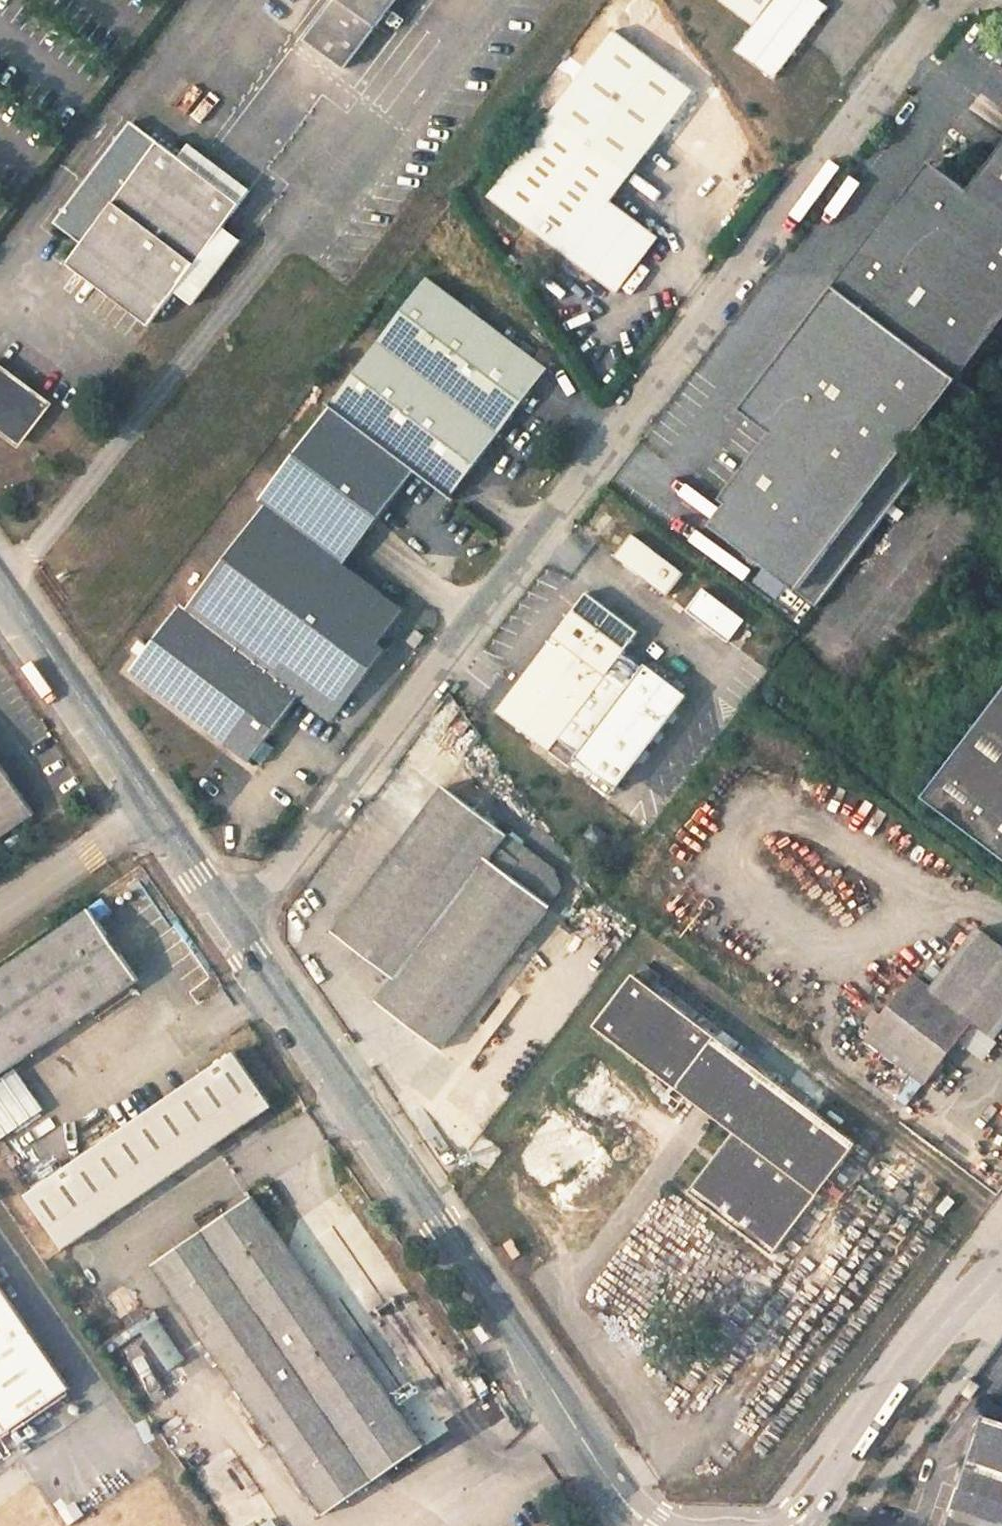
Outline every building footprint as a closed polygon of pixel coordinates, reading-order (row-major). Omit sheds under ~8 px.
[(305,53),(325,69),(362,24),(377,35),(403,0),(329,0),(341,9),(305,53)] [(743,27),(724,53),(763,84),(818,11),(804,0),(708,0),(743,27)] [(325,69),(341,81),(377,35),(362,24),(325,69)] [(619,28),(553,116),(631,170),(696,86),(619,28)] [(553,116),(494,194),(620,288),(644,256),(636,250),(654,225),(613,194),(631,170),(553,116)] [(239,213),(130,130),(53,231),(80,253),(63,275),(146,335),(175,298),(239,213)] [(1001,323),(1001,145),(964,196),(927,168),(835,289),(742,413),(770,435),(704,523),(800,595),(959,382),(1001,323)] [(644,256),(662,232),(654,225),(636,250),(644,256)] [(427,283),(253,512),(258,516),(398,619),(410,604),(349,559),(418,467),(453,495),(546,374),(427,283)] [(44,412),(0,377),(0,436),(16,448),(44,412)] [(258,516),(182,617),(173,610),(125,673),(248,764),(296,701),(329,727),(382,659),(372,652),(398,619),(258,516)] [(614,548),(666,587),(684,564),(633,524),(614,548)] [(737,605),(707,582),(690,606),(720,628),(737,605)] [(577,600),(499,702),(550,742),(560,728),(580,741),(576,747),(618,777),(687,684),(650,655),(646,661),(624,645),(627,641),(577,600)] [(737,605),(720,628),(728,634),(744,611),(737,605)] [(1001,851),(1001,690),(926,792),(1001,851)] [(32,818),(0,771),(0,839),(32,818)] [(373,983),(436,1032),(544,894),(532,885),(551,860),(443,776),(332,920),(388,963),(373,983)] [(544,894),(563,870),(551,860),(532,885),(544,894)] [(0,967),(0,1034),(136,942),(105,896),(0,967)] [(1001,1021),(1001,965),(967,939),(921,997),(905,984),(860,1043),(920,1089),(965,1031),(983,1045),(1001,1021)] [(848,1143),(631,974),(592,1026),(727,1130),(683,1187),(764,1250),(848,1143)] [(231,1053),(21,1196),(57,1249),(270,1107),(266,1100),(289,1085),(259,1040),(235,1057),(231,1053)] [(15,1081),(0,1058),(0,1091),(15,1081)] [(421,1447),(254,1204),(152,1272),(319,1516),(421,1447)] [(59,1378),(0,1292),(0,1418),(59,1378)] [(133,1314),(120,1295),(103,1306),(115,1325),(133,1314)] [(981,1415),(945,1525),(1001,1525),(1001,1422),(981,1415)]
